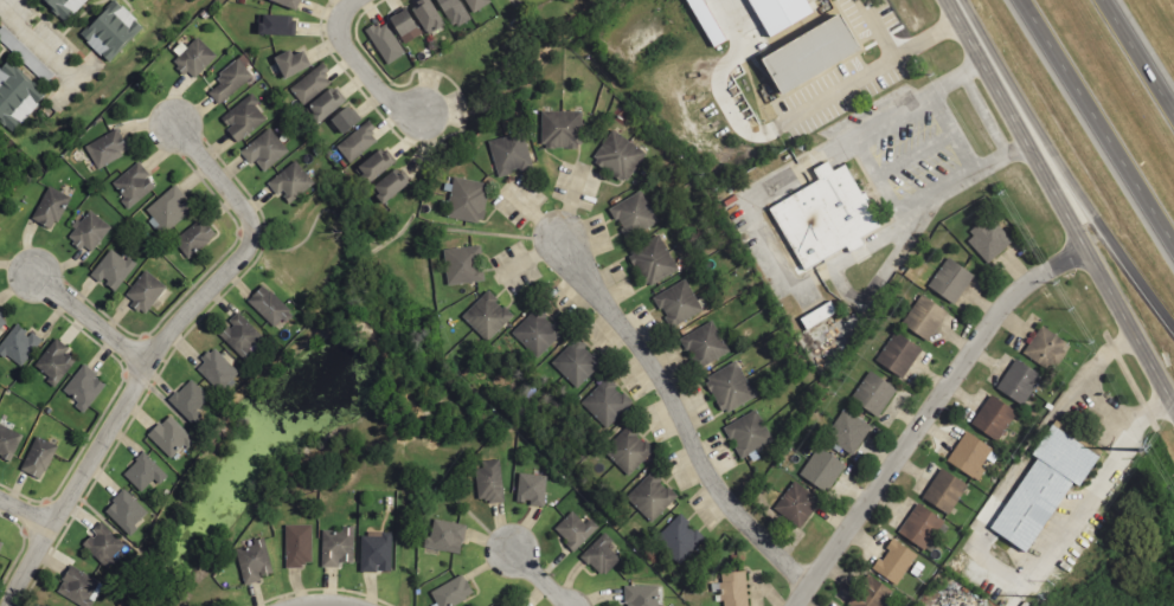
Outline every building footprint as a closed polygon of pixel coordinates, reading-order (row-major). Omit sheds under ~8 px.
[(68,18),(84,0),(47,0),(68,18)] [(140,26),(111,0),(79,33),(108,59),(140,26)] [(267,1),(295,12),(300,0),(267,0),(267,1)] [(430,0),(421,0),(410,5),(422,35),(441,27),(430,0)] [(468,20),(459,0),(436,0),(449,29),(468,20)] [(491,3),(489,0),(462,0),(470,15),(491,3)] [(811,14),(803,0),(745,0),(767,39),(811,14)] [(689,8),(710,48),(722,42),(701,2),(689,8)] [(387,18),(401,45),(420,35),(406,8),(387,18)] [(297,37),(297,18),(257,16),(257,35),(297,37)] [(854,54),(835,16),(755,56),(774,94),(854,54)] [(387,24),(377,29),(374,24),(365,29),(385,66),(405,55),(387,24)] [(187,71),(195,79),(217,56),(197,37),(172,64),(184,75),(187,71)] [(282,80),(311,66),(303,49),(290,56),(288,50),(271,58),(282,80)] [(0,66),(0,117),(12,128),(44,92),(7,58),(0,66)] [(291,86),(301,103),(334,84),(324,67),(291,86)] [(315,124),(347,103),(336,86),(304,107),(315,124)] [(239,145),(267,119),(256,107),(260,102),(251,92),(222,120),(229,128),(226,131),(239,145)] [(337,134),(359,122),(350,105),(328,117),(337,134)] [(583,112),(542,111),(541,149),(582,150),(583,112)] [(380,139),(366,122),(336,147),(350,164),(380,139)] [(241,153),(251,165),(256,160),(266,171),(290,150),(270,128),(241,153)] [(85,144),(95,168),(129,154),(119,130),(85,144)] [(592,161),(626,184),(646,154),(612,130),(592,161)] [(487,143),(498,177),(533,167),(522,132),(487,143)] [(396,162),(386,146),(355,168),(366,184),(396,162)] [(277,197),(281,194),(289,204),(315,184),(296,160),(267,184),(277,197)] [(767,208),(802,272),(846,248),(848,252),(862,245),(858,239),(878,228),(844,165),(831,172),(826,162),(810,171),(816,181),(767,208)] [(129,208),(157,188),(139,163),(111,184),(129,208)] [(410,184),(399,167),(367,188),(378,204),(410,184)] [(483,224),(490,185),(455,178),(447,217),(483,224)] [(194,206),(174,185),(144,213),(163,234),(194,206)] [(30,219),(53,231),(70,198),(47,186),(30,219)] [(608,210),(627,241),(660,222),(641,191),(608,210)] [(78,221),(66,238),(81,249),(83,246),(92,252),(111,226),(89,211),(81,223),(78,221)] [(216,233),(199,217),(174,244),(191,260),(216,233)] [(1012,242),(994,221),(988,226),(984,222),(965,239),(988,264),(1012,242)] [(678,273),(662,236),(628,250),(643,287),(678,273)] [(446,284),(483,283),(482,247),(444,248),(446,284)] [(116,293),(136,266),(111,248),(91,275),(116,293)] [(928,290),(955,305),(973,275),(946,258),(928,290)] [(127,296),(136,302),(133,306),(145,315),(166,286),(145,271),(127,296)] [(703,310),(685,279),(654,297),(672,328),(703,310)] [(246,302),(276,329),(292,312),(262,285),(246,302)] [(462,316),(487,342),(513,318),(488,291),(462,316)] [(947,313),(920,296),(901,326),(928,343),(947,313)] [(835,313),(828,302),(799,319),(806,331),(835,313)] [(511,336),(538,360),(562,333),(536,309),(511,336)] [(219,333),(241,357),(262,338),(241,314),(219,333)] [(729,355),(714,322),(680,337),(695,370),(729,355)] [(43,339),(32,331),(30,334),(16,324),(0,346),(0,352),(21,368),(43,339)] [(1022,354),(1046,369),(1064,339),(1040,325),(1022,354)] [(922,349),(896,332),(876,361),(902,379),(922,349)] [(75,359),(67,354),(70,347),(53,338),(35,370),(60,384),(75,359)] [(552,364),(578,389),(603,362),(577,338),(552,364)] [(220,392),(239,373),(215,348),(196,367),(220,392)] [(1028,404),(1040,372),(1010,360),(997,393),(1028,404)] [(755,396),(736,361),(703,380),(722,415),(755,396)] [(106,383),(84,365),(64,391),(77,401),(74,405),(83,413),(106,383)] [(879,417),(896,387),(869,372),(852,402),(879,417)] [(608,429),(634,402),(608,377),(582,404),(608,429)] [(196,410),(209,399),(192,379),(169,399),(192,424),(202,416),(196,410)] [(1000,441),(1015,409),(986,395),(971,427),(1000,441)] [(741,460),(774,441),(755,409),(723,428),(741,460)] [(872,427),(859,418),(846,409),(826,438),(852,455),(872,427)] [(172,459),(193,438),(169,414),(148,435),(172,459)] [(10,464),(23,435),(0,425),(0,459),(10,464)] [(1035,458),(989,530),(1026,553),(1071,482),(1078,487),(1098,455),(1050,425),(1031,455),(1035,458)] [(604,449),(628,476),(653,452),(629,426),(604,449)] [(994,449),(966,431),(946,461),(979,482),(986,471),(981,468),(994,449)] [(57,445),(35,437),(22,472),(44,480),(57,445)] [(846,466),(819,447),(800,476),(826,494),(846,466)] [(168,477),(145,452),(123,473),(141,492),(154,480),(159,485),(168,477)] [(479,502),(504,501),(502,460),(477,461),(479,502)] [(922,500),(951,516),(968,484),(939,468),(922,500)] [(651,522),(677,498),(653,472),(627,496),(651,522)] [(518,501),(530,502),(530,506),(544,507),(546,475),(519,474),(518,501)] [(775,512),(802,528),(820,498),(793,482),(775,512)] [(129,535),(149,513),(124,489),(103,510),(129,535)] [(898,536),(927,550),(943,519),(914,504),(898,536)] [(599,527),(591,518),(585,524),(572,511),(553,529),(574,551),(599,527)] [(705,539),(680,514),(655,540),(680,564),(705,539)] [(461,555),(466,524),(431,519),(427,550),(461,555)] [(81,541),(104,567),(125,547),(103,522),(81,541)] [(313,525),(286,525),(286,566),(313,567),(313,525)] [(355,526),(342,526),(342,531),(323,530),(322,568),(340,568),(340,563),(354,564),(355,526)] [(608,547),(614,541),(604,532),(581,556),(603,577),(621,559),(608,547)] [(392,571),(392,534),(361,533),(360,572),(378,573),(378,571),(392,571)] [(242,585),(262,582),(261,576),(273,574),(266,538),(253,540),(254,545),(235,549),(242,585)] [(899,586),(917,554),(892,540),(880,560),(878,559),(871,570),(899,586)] [(99,582),(71,566),(57,591),(83,605),(85,605),(99,582)] [(715,584),(715,592),(722,591),(723,605),(748,605),(746,572),(722,573),(723,583),(715,584)] [(473,594),(462,575),(430,592),(437,605),(449,605),(473,594)] [(892,589),(865,575),(848,605),(883,605),(892,589)] [(663,604),(659,604),(659,585),(625,586),(625,605),(627,605),(663,605),(663,604)]
